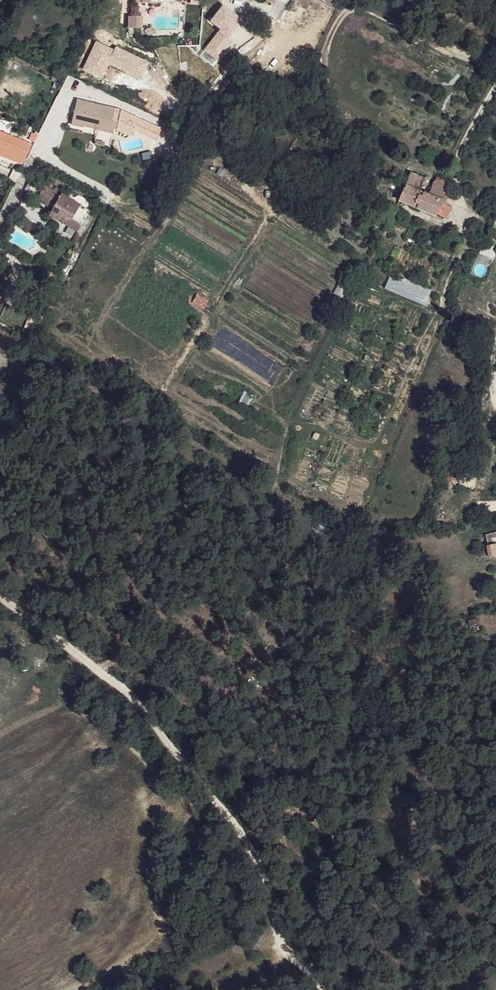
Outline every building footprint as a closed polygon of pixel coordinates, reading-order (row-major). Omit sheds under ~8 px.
[(140,18),(128,18),(128,30),(140,30),(140,18)] [(117,113),(77,101),(70,125),(81,129),(82,127),(90,129),(92,125),(98,127),(113,131),(117,113)] [(98,127),(92,125),(90,129),(112,136),(113,131),(98,127)] [(5,134),(0,145),(0,147),(5,149),(11,137),(5,134)] [(193,151),(197,143),(180,134),(175,142),(193,151)] [(31,146),(11,137),(5,149),(26,158),(31,146)] [(411,175),(399,202),(436,218),(439,215),(442,205),(449,191),(451,184),(440,180),(433,185),(429,197),(419,192),(424,181),(411,175)] [(45,189),(36,202),(52,211),(48,218),(77,233),(89,214),(45,189)] [(442,205),(439,215),(448,219),(452,210),(442,205)]
